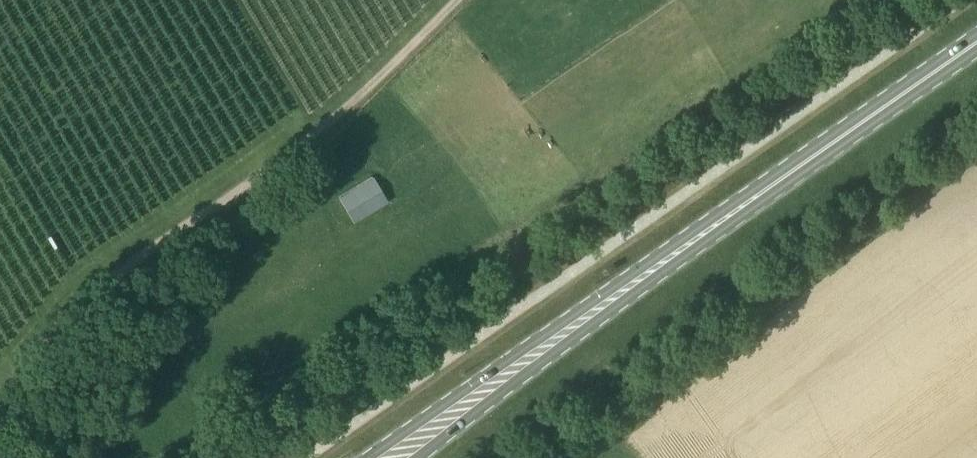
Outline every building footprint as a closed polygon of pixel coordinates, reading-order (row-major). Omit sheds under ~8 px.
[(355,223),(389,202),(372,174),(338,195),(355,223)]
